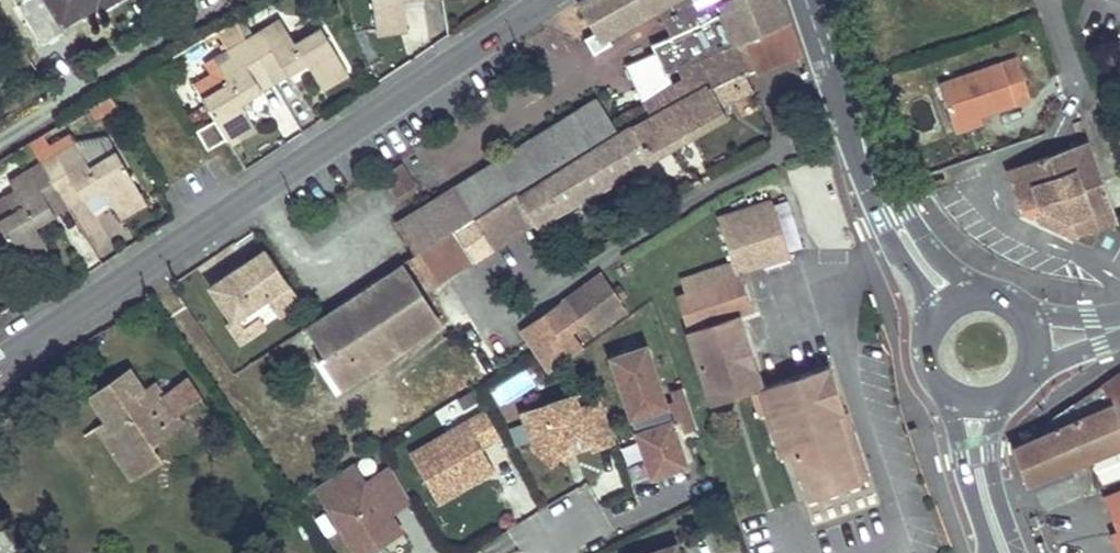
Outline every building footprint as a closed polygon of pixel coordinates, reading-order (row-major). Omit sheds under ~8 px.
[(117,0),(42,0),(60,29),(86,12),(83,7),(92,1),(95,6),(98,11),(117,0)] [(376,28),(398,25),(394,1),(402,0),(403,0),(404,0),(372,0),(376,28)] [(402,0),(394,1),(398,25),(376,28),(376,34),(407,31),(403,0),(402,0)] [(581,1),(597,31),(585,36),(594,54),(615,42),(611,34),(667,2),(670,0),(582,0),(581,1)] [(627,64),(642,103),(683,82),(678,69),(788,23),(780,0),(678,0),(682,14),(672,19),(675,33),(655,41),(657,49),(627,64)] [(667,2),(672,19),(682,14),(678,0),(670,0),(667,2)] [(83,7),(86,12),(95,6),(92,1),(83,7)] [(280,18),(247,38),(275,84),(307,65),(313,61),(325,81),(347,69),(321,27),(295,42),(280,18)] [(236,19),(217,30),(228,49),(247,38),(236,19)] [(636,120),(517,192),(536,224),(729,118),(723,109),(753,92),(744,71),(773,59),(776,63),(799,54),(788,23),(678,69),(683,82),(642,103),(644,106),(632,113),(636,120)] [(213,57),(219,67),(193,83),(202,98),(215,119),(227,138),(228,139),(245,129),(234,108),(242,103),(275,84),(247,38),(228,49),(213,57)] [(1017,58),(941,85),(954,125),(980,116),(1031,99),(1017,58)] [(313,61),(307,65),(322,90),(350,75),(347,69),(325,81),(313,61)] [(95,118),(116,106),(109,93),(88,105),(95,118)] [(514,151),(395,223),(415,253),(612,128),(596,99),(514,151)] [(242,103),(234,108),(245,129),(228,139),(231,145),(257,130),(242,103)] [(980,116),(954,125),(957,131),(983,123),(980,116)] [(215,119),(196,130),(208,149),(227,138),(215,119)] [(59,142),(52,129),(31,142),(43,161),(70,207),(101,189),(108,185),(119,204),(141,192),(115,151),(102,126),(75,142),(71,135),(59,142)] [(1089,138),(1012,167),(1026,208),(1044,203),(1068,215),(1075,233),(1117,218),(1089,138)] [(9,180),(24,207),(0,220),(0,227),(22,263),(40,252),(28,231),(36,226),(70,207),(43,161),(9,180)] [(108,185),(101,189),(116,213),(144,198),(141,192),(119,204),(108,185)] [(478,217),(497,248),(536,224),(517,192),(478,217)] [(684,294),(676,297),(712,402),(750,389),(759,414),(769,411),(773,424),(770,425),(772,432),(776,431),(782,451),(794,447),(810,496),(856,481),(833,413),(844,409),(828,363),(760,384),(736,314),(753,309),(741,274),(737,275),(734,268),(787,249),(769,199),(715,218),(730,262),(679,279),(684,294)] [(1044,203),(1026,208),(1075,233),(1068,215),(1044,203)] [(463,246),(473,263),(497,248),(478,217),(454,232),(463,246)] [(36,226),(28,231),(40,252),(22,263),(25,269),(52,253),(36,226)] [(454,232),(401,266),(410,281),(463,246),(454,232)] [(787,249),(734,268),(737,275),(741,274),(741,273),(789,256),(787,249)] [(243,267),(213,289),(237,322),(269,299),(282,317),(304,301),(267,250),(250,262),(256,270),(249,274),(243,267)] [(250,262),(243,267),(249,274),(256,270),(250,262)] [(401,266),(343,303),(381,363),(439,325),(410,281),(401,266)] [(598,272),(515,331),(528,351),(547,372),(583,347),(570,329),(582,321),(587,327),(621,303),(629,297),(623,288),(614,294),(598,272)] [(282,317),(269,299),(237,322),(232,325),(245,343),(282,317)] [(343,303),(310,324),(331,354),(320,362),(339,390),(381,363),(343,303)] [(621,303),(587,327),(594,337),(628,313),(621,303)] [(644,343),(609,355),(630,416),(665,404),(644,343)] [(128,368),(88,395),(105,420),(132,459),(152,446),(172,433),(164,422),(152,403),(128,368)] [(489,388),(497,405),(535,386),(527,369),(489,388)] [(1104,386),(1112,407),(1119,404),(1119,376),(1104,386)] [(186,381),(152,403),(164,422),(199,396),(186,381)] [(1119,446),(1119,404),(1112,407),(1104,386),(1035,434),(1036,439),(1014,449),(1028,484),(1119,446)] [(574,392),(558,398),(563,412),(579,407),(574,392)] [(616,440),(601,399),(579,407),(563,412),(558,398),(522,411),(535,448),(552,462),(565,447),(573,444),(574,449),(591,443),(593,448),(616,440)] [(665,404),(630,416),(634,430),(670,418),(665,404)] [(833,413),(856,481),(868,477),(844,409),(833,413)] [(485,410),(410,454),(438,503),(495,470),(481,447),(500,436),(485,410)] [(670,418),(634,430),(650,475),(685,463),(670,418)] [(105,420),(94,428),(129,478),(160,459),(152,446),(132,459),(105,420)] [(1036,439),(1035,434),(1014,446),(1014,449),(1036,439)] [(397,527),(389,514),(368,482),(365,484),(352,464),(315,488),(357,552),(397,527)] [(389,514),(411,501),(391,467),(368,482),(389,514)] [(1105,499),(1118,532),(1113,534),(1119,550),(1119,493),(1105,499)]
